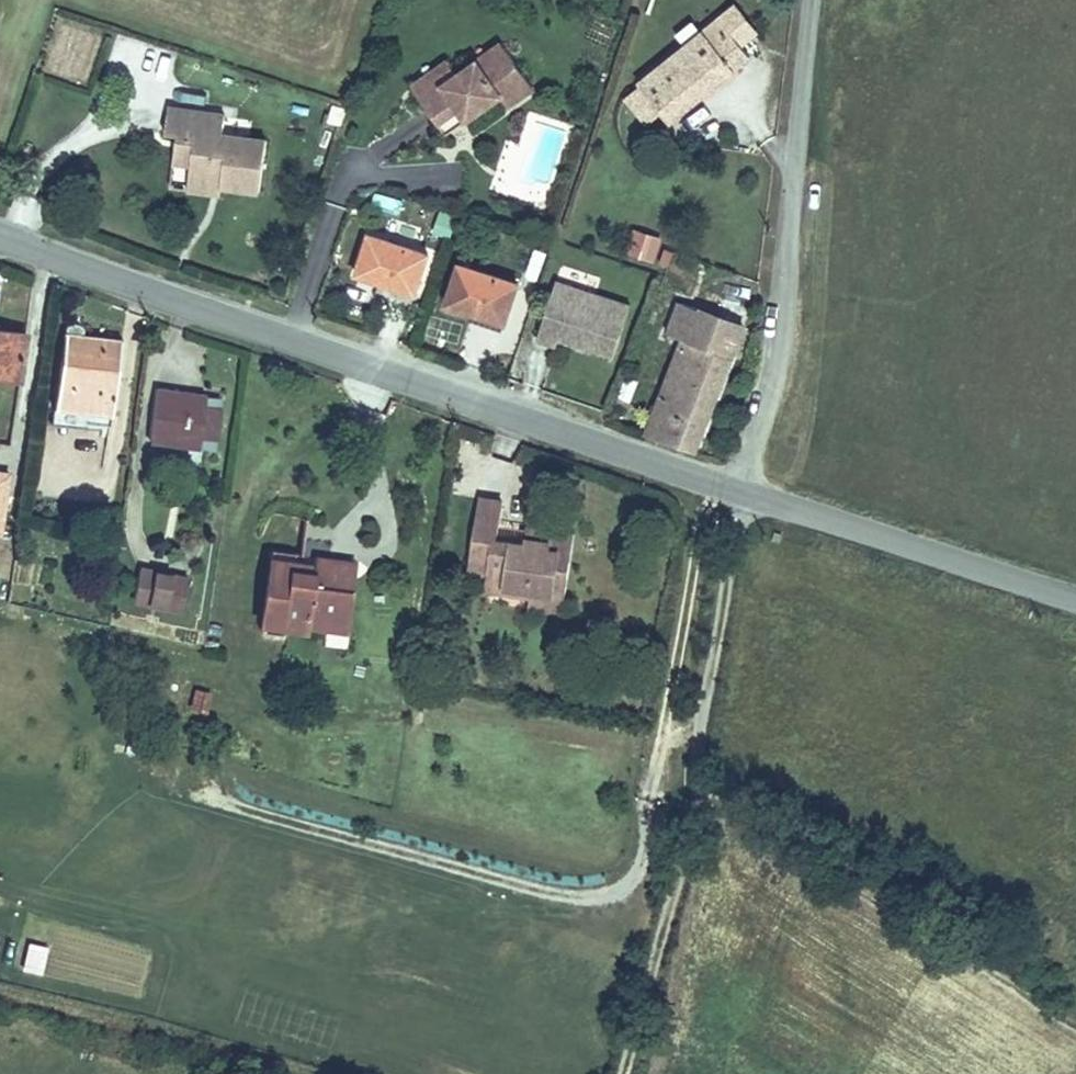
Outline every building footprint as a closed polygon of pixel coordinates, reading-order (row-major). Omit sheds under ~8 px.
[(736,6),(720,18),(741,44),(756,31),(736,6)] [(639,84),(642,87),(661,111),(669,121),(750,56),(741,44),(720,18),(639,84)] [(501,43),(477,59),(480,64),(504,47),(501,43)] [(422,98),(439,122),(459,109),(466,119),(500,95),(508,107),(534,89),(504,47),(480,64),(477,59),(457,73),(422,98)] [(413,84),(422,98),(457,73),(448,60),(413,84)] [(642,87),(628,98),(647,122),(661,111),(642,87)] [(220,186),(221,186),(259,192),(267,140),(222,134),(225,115),(169,106),(166,134),(178,135),(195,138),(192,164),(190,177),(221,182),(220,186)] [(459,109),(439,122),(446,132),(466,119),(459,109)] [(195,138),(178,135),(175,161),(192,164),(195,138)] [(221,182),(190,177),(188,189),(220,193),(221,186),(220,186),(221,182)] [(635,225),(626,252),(653,261),(662,234),(635,225)] [(429,253),(370,234),(357,273),(416,293),(429,253)] [(519,283),(460,264),(447,303),(506,323),(519,283)] [(596,294),(556,281),(537,339),(556,345),(558,338),(580,344),(583,336),(593,339),(590,348),(614,356),(631,305),(596,294)] [(722,293),(716,291),(711,303),(717,305),(722,293)] [(725,301),(719,316),(744,326),(750,310),(725,301)] [(685,339),(648,434),(695,451),(732,354),(744,326),(719,316),(697,309),(697,308),(680,302),(668,334),(685,339)] [(81,334),(82,329),(78,325),(71,324),(66,327),(66,333),(81,334)] [(26,334),(0,330),(0,377),(19,379),(26,334)] [(112,415),(122,340),(81,334),(66,333),(65,333),(54,408),(86,412),(112,415)] [(593,339),(583,336),(580,344),(590,348),(593,339)] [(204,405),(205,395),(157,388),(150,441),(199,448),(200,437),(202,421),(204,405)] [(216,439),(220,407),(204,405),(202,421),(200,437),(216,439)] [(84,429),(86,412),(54,408),(54,409),(52,425),(84,429)] [(9,464),(0,463),(0,532),(9,464)] [(565,595),(575,534),(551,531),(549,542),(526,539),(525,544),(497,540),(503,502),(480,498),(469,569),(488,572),(488,573),(489,574),(490,571),(489,571),(491,561),(507,563),(503,591),(530,595),(532,596),(533,590),(565,595)] [(549,542),(551,531),(527,527),(526,539),(549,542)] [(780,543),(783,534),(775,531),(772,541),(780,543)] [(293,570),(295,563),(271,559),(262,624),(284,628),(306,631),(306,626),(308,613),(346,619),(353,578),(334,575),(336,561),(315,557),(313,566),(312,573),(293,570)] [(353,578),(355,563),(336,561),(334,575),(353,578)] [(503,591),(507,563),(491,561),(489,571),(490,571),(489,574),(488,573),(485,588),(503,591)] [(312,573),(313,566),(295,563),(293,570),(312,573)] [(182,609),(188,578),(139,568),(133,598),(156,603),(157,603),(182,609)] [(563,610),(565,595),(533,590),(532,596),(530,595),(529,605),(563,610)] [(344,632),(346,619),(308,613),(306,626),(344,632)] [(283,635),(284,628),(262,624),(261,632),(283,635)]
